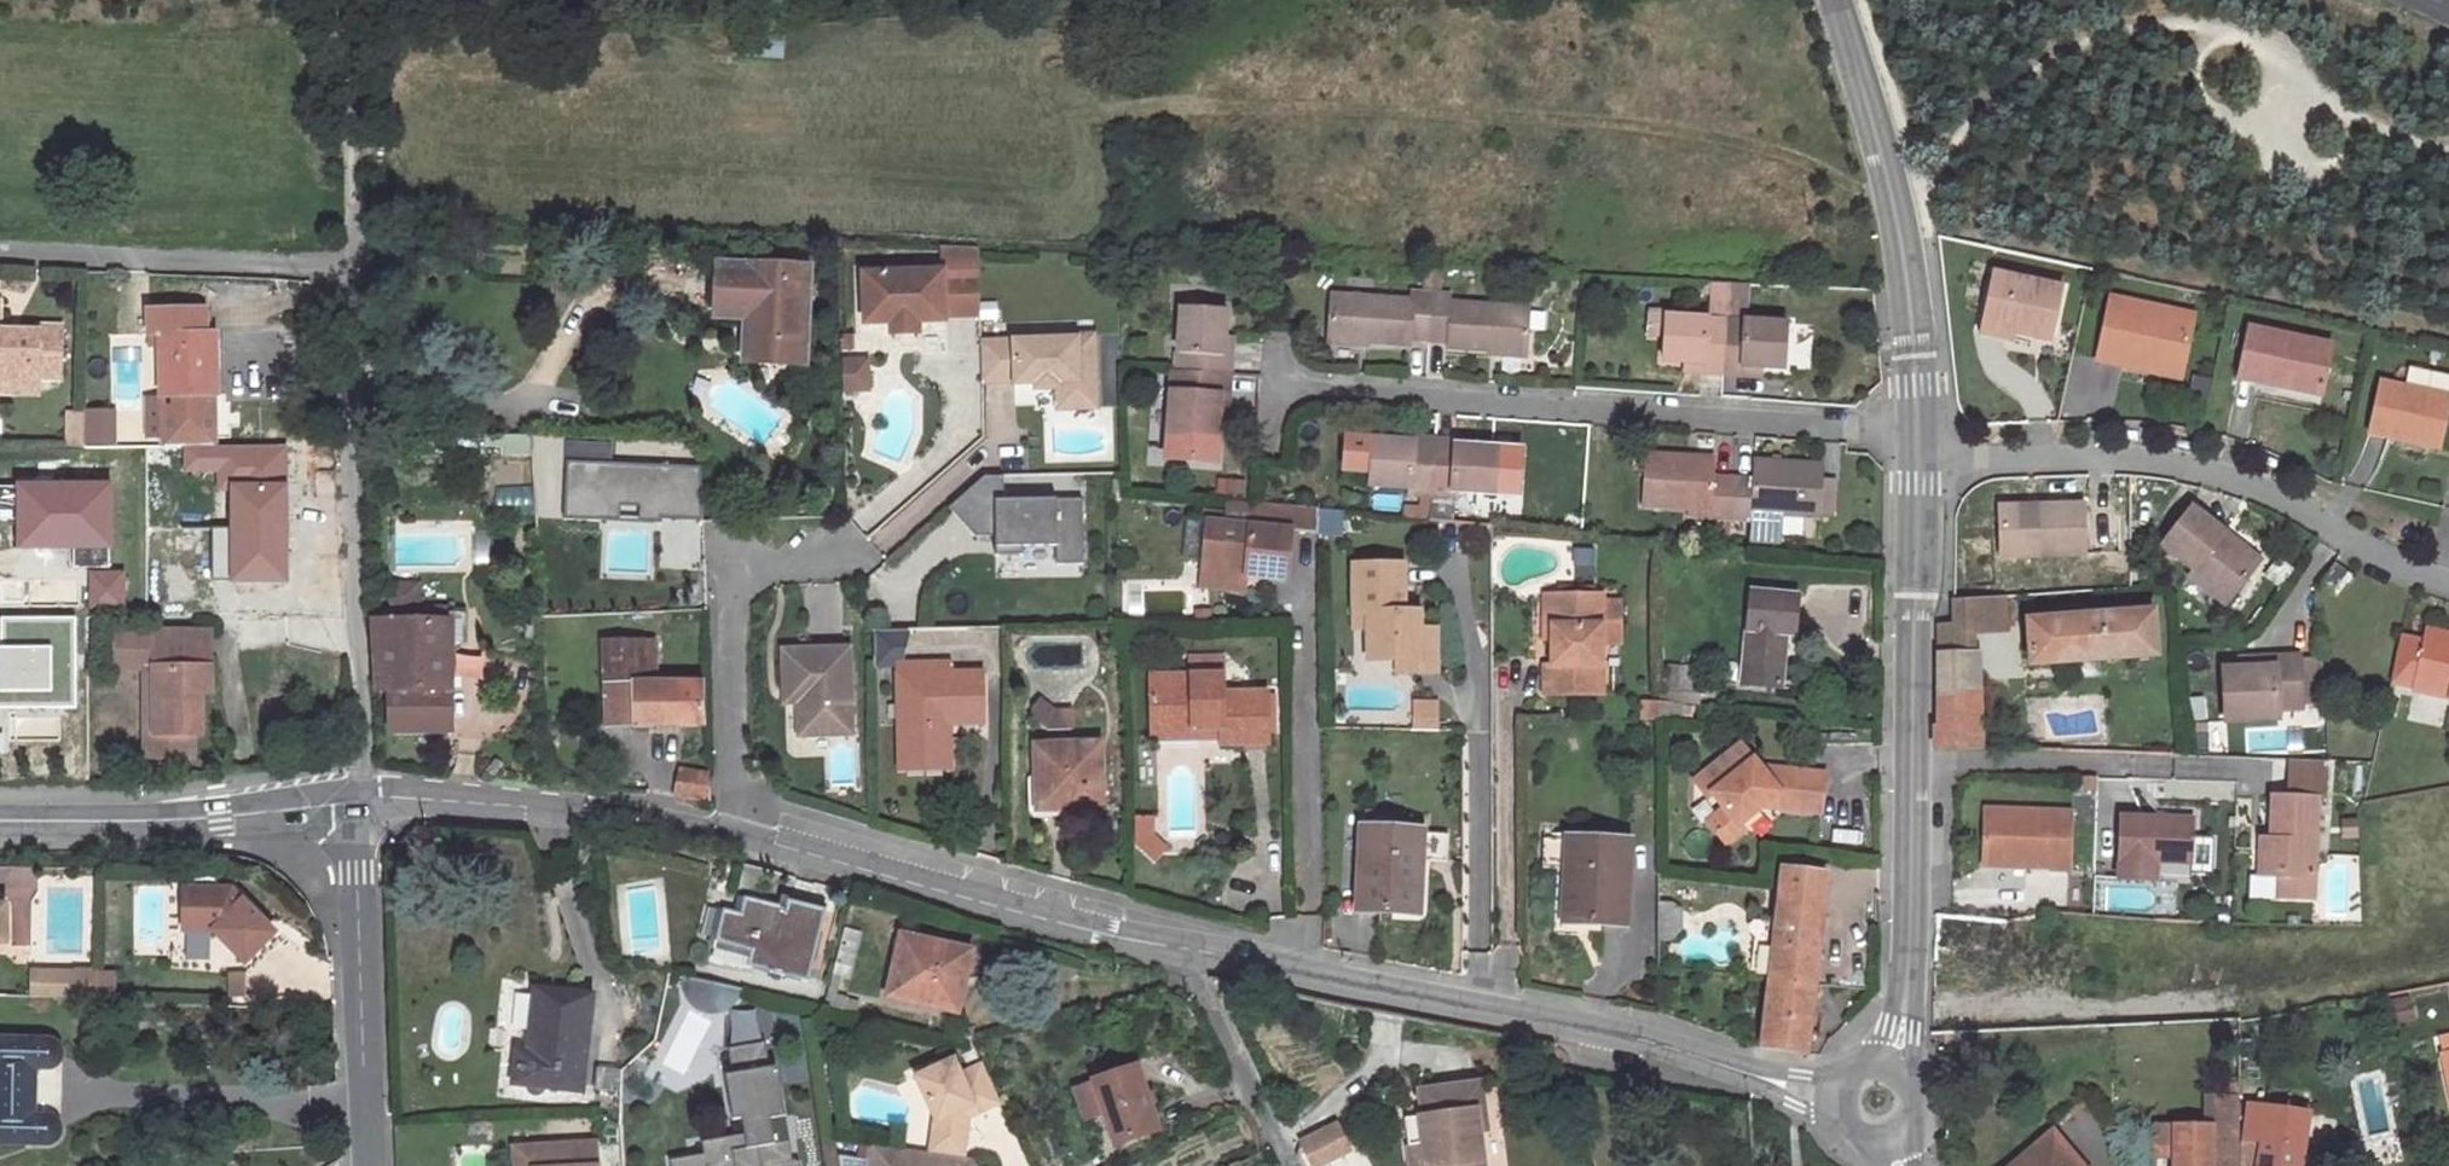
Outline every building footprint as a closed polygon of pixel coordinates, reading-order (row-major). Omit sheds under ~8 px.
[(746,34),(744,56),(784,59),(786,38),(746,34)] [(894,322),(918,322),(946,321),(946,315),(979,314),(977,248),(940,247),(941,271),(864,274),(866,323),(894,322)] [(760,300),(756,361),(786,363),(797,349),(799,316),(805,316),(808,267),(762,265),(761,276),(723,274),(721,306),(746,308),(760,300)] [(1424,269),(1423,293),(1431,293),(1432,269),(1424,269)] [(1439,294),(1440,270),(1432,269),(1431,293),(1439,294)] [(2063,288),(1992,273),(1980,325),(2012,333),(2050,341),(2063,288)] [(1712,282),(1709,318),(1711,318),(1726,319),(1728,283),(1713,282),(1712,282)] [(1728,283),(1726,319),(1743,320),(1746,284),(1728,283)] [(1327,339),(1408,345),(1408,338),(1428,340),(1431,293),(1423,293),(1412,292),(1411,301),(1331,296),(1327,339)] [(1446,348),(1526,353),(1529,309),(1450,303),(1450,294),(1439,294),(1431,293),(1428,340),(1447,341),(1446,348)] [(2192,315),(2109,299),(2097,361),(2144,371),(2146,362),(2181,369),(2192,315)] [(211,306),(146,307),(147,345),(154,345),(155,398),(162,398),(163,444),(183,444),(215,444),(214,396),(221,396),(220,330),(211,330),(211,306)] [(1222,356),(1223,336),(1225,310),(1181,308),(1178,354),(1176,354),(1175,371),(1229,375),(1230,356),(1222,356)] [(1647,334),(1664,335),(1666,315),(1649,313),(1647,334)] [(1684,363),(1703,364),(1702,373),(1722,375),(1726,319),(1711,318),(1709,318),(1666,315),(1664,335),(1662,362),(1684,363)] [(803,364),(805,316),(799,316),(797,349),(786,363),(803,364)] [(1741,367),(1761,368),(1783,370),(1786,323),(1743,320),(1726,319),(1722,375),(1740,376),(1741,367)] [(895,341),(919,340),(918,322),(894,322),(895,341)] [(2012,333),(1980,325),(1978,334),(2010,341),(2012,333)] [(37,384),(37,380),(60,381),(60,327),(37,327),(37,333),(18,333),(18,340),(5,340),(5,337),(0,337),(0,383),(37,384)] [(2330,346),(2247,328),(2236,379),(2278,387),(2279,381),(2321,389),(2330,346)] [(1014,384),(1035,383),(1036,389),(1057,388),(1077,387),(1078,408),(1096,407),(1092,334),(1077,335),(1077,338),(980,341),(981,381),(1014,380),(1014,384)] [(1230,356),(1231,336),(1223,336),(1222,356),(1230,356)] [(2146,362),(2144,371),(2179,377),(2181,369),(2146,362)] [(861,391),(860,363),(841,364),(842,391),(861,391)] [(1683,372),(1702,373),(1703,364),(1684,363),(1683,372)] [(1740,376),(1760,377),(1761,368),(1741,367),(1740,376)] [(1172,371),(1166,460),(1217,464),(1219,415),(1220,397),(1227,397),(1229,375),(1175,371),(1172,371)] [(2318,403),(2321,389),(2279,381),(2278,387),(2276,395),(2318,403)] [(2378,381),(2367,434),(2438,450),(2448,397),(2378,381)] [(0,383),(0,393),(37,394),(37,384),(0,383)] [(1058,409),(1078,408),(1077,387),(1057,388),(1058,409)] [(1227,415),(1227,397),(1220,397),(1219,415),(1227,415)] [(115,449),(115,413),(87,413),(87,449),(115,449)] [(1369,486),(1411,489),(1410,495),(1420,496),(1431,497),(1434,449),(1435,438),(1376,434),(1344,432),(1341,471),(1371,474),(1369,486)] [(1434,449),(1431,497),(1439,498),(1451,498),(1451,493),(1455,493),(1522,497),(1527,445),(1435,438),(1434,449)] [(229,485),(288,484),(287,442),(215,444),(183,444),(183,471),(215,470),(215,485),(229,485)] [(1642,505),(1686,508),(1711,510),(1710,517),(1723,518),(1730,518),(1733,480),(1714,479),(1715,458),(1645,453),(1642,505)] [(1750,512),(1771,513),(1818,516),(1818,514),(1822,468),(1823,466),(1753,461),(1752,481),(1733,480),(1730,518),(1749,520),(1750,512)] [(701,467),(565,462),(563,521),(661,525),(661,520),(702,521),(701,467)] [(1827,515),(1831,469),(1822,468),(1818,514),(1827,515)] [(1004,500),(1003,476),(984,476),(948,507),(974,537),(996,536),(996,556),(1022,555),(1022,546),(1057,545),(1057,563),(1084,563),(1083,498),(1004,500)] [(111,547),(110,479),(15,479),(16,547),(111,547)] [(230,583),(288,583),(288,484),(229,485),(230,583)] [(1451,498),(1439,498),(1431,497),(1430,520),(1453,522),(1455,493),(1451,493),(1451,498)] [(1430,520),(1431,497),(1420,496),(1419,505),(1404,505),(1403,517),(1430,520)] [(1228,514),(1287,519),(1286,531),(1291,531),(1318,534),(1318,510),(1229,501),(1228,514)] [(2081,505),(1999,508),(2000,558),(2083,555),(2081,505)] [(2224,533),(2190,507),(2159,545),(2193,572),(2189,577),(2223,605),(2255,567),(2219,540),(2224,533)] [(1686,515),(1710,517),(1711,510),(1686,508),(1686,515)] [(1749,520),(1771,521),(1771,513),(1750,512),(1749,520)] [(1245,576),(1284,581),(1291,531),(1286,531),(1287,519),(1228,514),(1227,517),(1227,524),(1207,522),(1203,563),(1202,572),(1245,576)] [(1227,517),(1207,515),(1207,522),(1227,524),(1227,517)] [(1728,548),(1730,518),(1723,518),(1721,547),(1728,548)] [(1188,521),(1184,561),(1203,563),(1207,522),(1200,522),(1188,521)] [(2260,561),(2224,533),(2219,540),(2255,567),(2260,561)] [(2350,577),(2333,565),(2319,584),(2337,596),(2350,577)] [(1368,628),(1368,661),(1395,661),(1419,660),(1419,630),(1419,612),(1403,612),(1402,567),(1353,567),(1354,614),(1368,615),(1368,628)] [(1200,588),(1243,592),(1245,576),(1202,572),(1200,588)] [(389,586),(390,620),(416,620),(416,608),(416,586),(389,586)] [(1751,591),(1741,684),(1778,687),(1784,632),(1794,634),(1797,596),(1751,591)] [(1543,594),(1543,641),(1551,640),(1552,594),(1543,594)] [(1602,603),(1602,595),(1594,595),(1557,594),(1552,594),(1551,640),(1551,666),(1546,666),(1546,695),(1602,695),(1602,643),(1602,603)] [(2004,621),(2003,598),(1954,601),(1954,625),(1972,623),(2004,621)] [(1618,643),(1618,603),(1602,603),(1602,643),(1618,643)] [(416,620),(448,621),(449,613),(449,609),(416,608),(416,620)] [(2151,612),(2026,620),(2029,665),(2062,663),(2097,660),(2155,656),(2151,612)] [(373,620),(378,693),(388,693),(389,732),(451,731),(451,690),(448,688),(448,657),(451,655),(451,642),(463,641),(463,613),(449,613),(448,621),(416,620),(390,620),(373,620)] [(76,614),(0,615),(0,708),(77,707),(76,614)] [(1354,614),(1354,628),(1368,628),(1368,615),(1354,614)] [(2005,631),(2004,621),(1972,623),(1972,633),(2005,631)] [(1972,633),(1972,623),(1954,625),(1937,625),(1937,657),(1973,656),(1972,633)] [(874,631),(874,667),(897,666),(896,630),(874,631)] [(1396,674),(1436,674),(1435,630),(1419,630),(1419,660),(1395,661),(1396,674)] [(113,669),(143,669),(143,733),(146,733),(154,734),(154,632),(112,632),(113,669)] [(154,632),(154,734),(146,733),(146,758),(191,757),(190,692),(209,692),(209,632),(154,632)] [(2425,632),(2423,641),(2448,647),(2448,637),(2425,632)] [(2423,641),(2423,643),(2400,637),(2390,682),(2413,687),(2412,691),(2448,699),(2448,647),(2423,641)] [(643,640),(602,641),(604,683),(645,683),(643,640)] [(799,689),(799,701),(800,734),(852,733),(850,648),(785,650),(785,689),(799,689)] [(1977,695),(1973,656),(1937,657),(1937,695),(1977,695)] [(1151,731),(1220,730),(1220,739),(1220,746),(1267,745),(1267,738),(1266,698),(1266,695),(1221,695),(1221,665),(1218,666),(1218,657),(1191,657),(1191,676),(1150,677),(1151,731)] [(2238,669),(2222,670),(2224,722),(2277,721),(2276,710),(2300,709),(2299,706),(2311,706),(2309,660),(2297,660),(2297,657),(2250,659),(2250,669),(2238,669)] [(2250,669),(2250,659),(2238,659),(2238,669),(2250,669)] [(2097,660),(2062,663),(2063,676),(2098,673),(2097,660)] [(897,697),(898,727),(905,727),(906,763),(948,762),(948,724),(982,724),(981,675),(949,676),(949,665),(925,666),(926,697),(897,697)] [(1680,665),(1679,692),(1700,693),(1701,666),(1680,665)] [(897,666),(897,697),(926,697),(925,666),(897,666)] [(645,683),(604,683),(606,727),(703,726),(702,683),(645,683)] [(799,689),(785,689),(786,702),(799,701),(799,689)] [(1055,707),(1042,695),(1031,718),(1046,730),(1073,730),(1071,706),(1055,707)] [(1977,695),(1937,695),(1937,724),(1931,724),(1932,750),(1978,749),(1977,695)] [(1274,738),(1273,698),(1266,698),(1267,738),(1274,738)] [(1640,701),(1641,720),(1657,720),(1657,701),(1640,701)] [(1670,720),(1671,702),(1657,701),(1657,720),(1670,720)] [(2300,726),(2300,709),(2276,710),(2277,721),(2277,728),(2300,726)] [(1415,716),(1415,728),(1436,727),(1435,715),(1415,716)] [(899,771),(948,770),(948,762),(906,763),(905,727),(898,727),(899,763),(899,771)] [(1152,740),(1220,739),(1220,730),(1151,731),(1152,740)] [(1037,804),(1070,803),(1070,809),(1101,808),(1099,743),(1035,745),(1037,804)] [(1822,812),(1826,774),(1782,769),(1781,777),(1767,776),(1742,745),(1697,783),(1709,798),(1714,794),(1726,809),(1710,822),(1728,843),(1745,829),(1741,825),(1771,800),(1778,801),(1778,807),(1822,812)] [(2292,761),(2290,797),(2315,798),(2316,762),(2292,761)] [(700,774),(679,770),(677,779),(699,783),(700,774)] [(675,798),(708,803),(708,784),(707,775),(700,774),(699,783),(677,779),(675,798)] [(2312,879),(2315,798),(2290,797),(2272,796),(2270,840),(2269,851),(2258,850),(2258,877),(2276,877),(2312,879)] [(1037,820),(1070,819),(1070,809),(1070,803),(1037,804),(1037,809),(1037,820)] [(2070,814),(1984,811),(1981,865),(2047,868),(2047,871),(2068,872),(2070,814)] [(2192,820),(2118,816),(2115,879),(2157,881),(2158,864),(2190,865),(2192,820)] [(1135,845),(1154,862),(1165,850),(1152,838),(1151,819),(1134,819),(1135,845)] [(1361,831),(1357,910),(1413,913),(1416,863),(1420,863),(1421,833),(1361,831)] [(1420,863),(1446,864),(1447,834),(1421,833),(1420,863)] [(1569,920),(1625,922),(1628,842),(1567,839),(1566,869),(1571,870),(1569,920)] [(2269,851),(2270,840),(2259,840),(2258,850),(2269,851)] [(1808,1040),(1826,875),(1790,871),(1780,869),(1760,1048),(1819,1055),(1827,1042),(1808,1040)] [(2311,900),(2312,879),(2276,877),(2275,899),(2311,900)] [(213,926),(243,958),(272,930),(231,887),(183,885),(182,924),(213,926)] [(749,964),(808,979),(826,909),(788,898),(787,905),(747,895),(742,911),(726,908),(717,939),(753,948),(749,964)] [(1673,903),(1658,903),(1658,941),(1673,941),(1683,929),(1683,911),(1673,903)] [(903,935),(889,995),(960,1010),(973,950),(903,935)] [(37,996),(70,997),(94,997),(95,971),(48,970),(37,981),(37,996)] [(741,988),(687,977),(688,988),(690,995),(694,1000),(702,1007),(709,1010),(719,1010),(729,1006),(736,999),(740,991),(741,988)] [(594,995),(537,989),(530,1051),(518,1050),(514,1082),(529,1084),(531,1089),(535,1092),(537,1092),(541,1092),(544,1090),(547,1086),(583,1091),(594,995)] [(848,997),(828,993),(824,1006),(845,1011),(848,997)] [(51,1144),(55,1144),(59,1141),(63,1137),(64,1132),(62,1123),(57,1118),(51,1116),(37,1115),(38,1068),(55,1068),(61,1064),(65,1058),(65,1052),(64,1048),(61,1043),(57,1040),(53,1039),(0,1038),(0,1143),(51,1144)] [(730,1052),(734,1075),(726,1077),(734,1120),(742,1118),(746,1135),(703,1143),(706,1155),(670,1162),(671,1165),(800,1165),(799,1160),(792,1161),(788,1142),(775,1144),(770,1117),(784,1114),(775,1069),(767,1070),(762,1046),(730,1052)] [(917,1078),(935,1120),(932,1138),(956,1141),(961,1110),(972,1105),(976,1113),(999,1103),(981,1066),(959,1076),(952,1060),(917,1078)] [(1104,1111),(1114,1142),(1157,1128),(1135,1064),(1093,1078),(1104,1111)] [(1077,1084),(1087,1116),(1104,1111),(1093,1078),(1077,1084)] [(1416,1089),(1419,1114),(1415,1115),(1422,1165),(1480,1165),(1475,1131),(1483,1130),(1477,1081),(1416,1089)] [(2216,1096),(2211,1111),(2236,1119),(2241,1104),(2216,1096)] [(2307,1113),(2249,1104),(2244,1141),(2301,1149),(2307,1113)] [(930,1155),(961,1160),(967,1118),(976,1113),(972,1105),(961,1110),(956,1141),(932,1138),(930,1155)] [(1415,1115),(1401,1117),(1407,1165),(1422,1165),(1415,1115)] [(1301,1139),(1316,1165),(1326,1165),(1354,1151),(1337,1120),(1301,1139)] [(2238,1127),(2154,1130),(2155,1150),(2175,1150),(2176,1165),(2237,1165),(2238,1127)] [(2013,1165),(2079,1165),(2052,1134),(2013,1165)] [(2301,1149),(2244,1141),(2243,1165),(2298,1165),(2301,1149)] [(598,1143),(517,1148),(518,1165),(600,1165),(598,1143)] [(968,1160),(961,1160),(930,1155),(873,1146),(870,1165),(873,1165),(971,1165),(968,1160)] [(2155,1165),(2176,1165),(2175,1150),(2155,1150),(2155,1165)]
